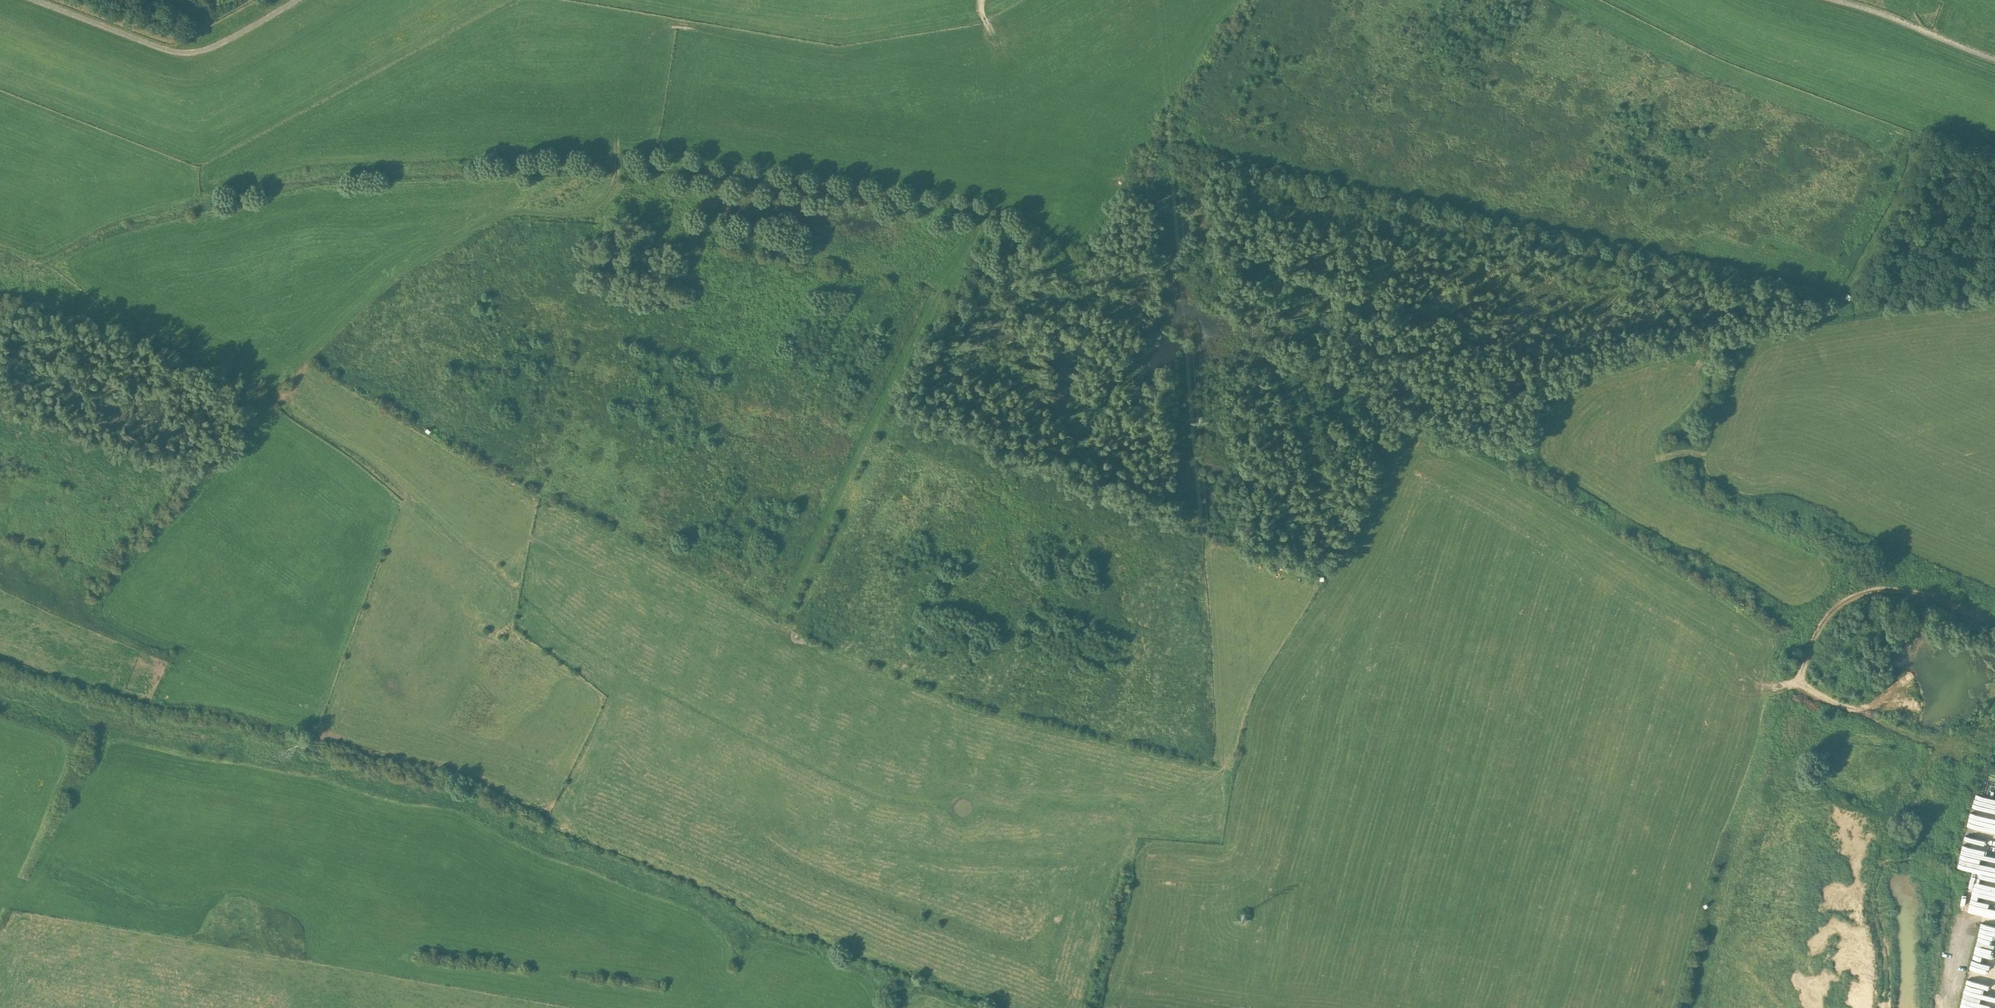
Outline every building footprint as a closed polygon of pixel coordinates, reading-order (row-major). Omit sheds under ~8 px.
[(1976,793),(1973,805),(1985,807),(1986,802),(1994,803),(1994,796),(1976,793)] [(1982,819),(1982,816),(1970,814),(1968,829),(1981,831),(1982,825),(1994,827),(1994,821),(1982,819)] [(1968,910),(1988,914),(1990,901),(1994,902),(1994,888),(1973,884),(1968,910)]
